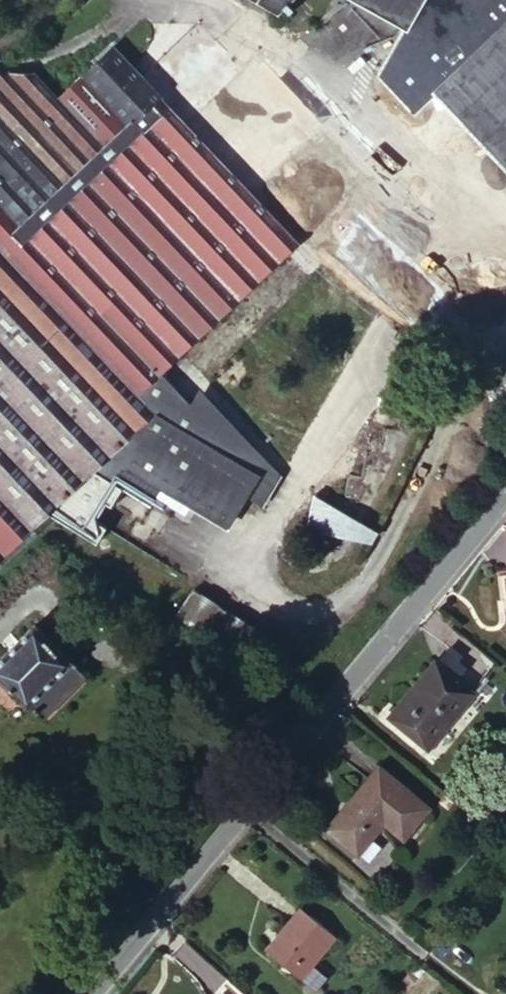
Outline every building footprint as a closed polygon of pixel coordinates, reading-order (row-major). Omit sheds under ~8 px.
[(295,0),(252,0),(279,15),(295,0)] [(403,25),(377,71),(416,113),(438,92),(505,164),(505,0),(360,0),(403,25)] [(146,393),(168,370),(304,239),(244,176),(190,120),(146,76),(115,44),(59,96),(39,75),(0,67),(0,241),(146,393)] [(59,510),(104,466),(162,410),(146,393),(0,241),(0,567),(59,510)] [(146,393),(162,410),(104,466),(123,477),(135,467),(178,425),(196,432),(220,396),(208,384),(197,400),(168,370),(146,393)] [(178,425),(135,467),(144,474),(226,526),(251,483),(256,476),(262,479),(257,487),(273,496),(289,469),(276,456),(273,461),(267,456),(271,450),(236,413),(220,396),(196,432),(178,425)] [(276,456),(271,450),(267,456),(273,461),(276,456)] [(104,466),(59,510),(105,540),(116,523),(106,517),(102,514),(113,498),(116,500),(128,481),(123,477),(104,466)] [(144,474),(135,467),(123,477),(128,481),(116,500),(113,498),(102,514),(106,517),(114,504),(119,507),(129,489),(146,499),(156,483),(144,474)] [(251,483),(257,487),(262,479),(256,476),(251,483)] [(314,494),(307,528),(372,541),(378,530),(314,494)] [(201,585),(184,611),(248,654),(265,627),(201,585)] [(0,662),(0,663),(52,716),(94,676),(40,622),(0,662)] [(440,659),(393,714),(430,747),(477,691),(440,659)] [(376,763),(324,825),(354,850),(381,818),(402,834),(425,805),(376,763)] [(302,904),(268,945),(299,970),(315,984),(327,970),(311,957),(333,929),(302,904)]
